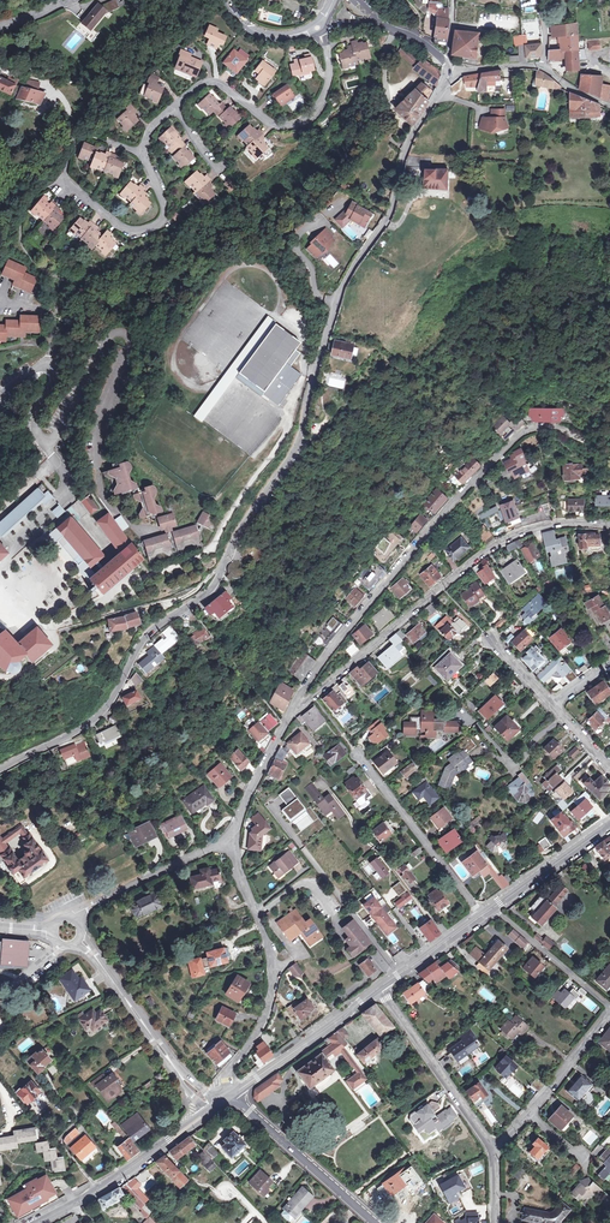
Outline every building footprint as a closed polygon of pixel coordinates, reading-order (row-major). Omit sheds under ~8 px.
[(106,4),(110,13),(118,9),(115,0),(106,4)] [(438,25),(436,41),(448,43),(451,27),(451,9),(444,8),(445,6),(442,0),(432,0),(431,11),(435,10),(435,14),(439,14),(439,17),(438,17),(438,25)] [(106,4),(100,6),(106,12),(103,16),(110,13),(106,4)] [(83,22),(91,29),(103,16),(106,12),(100,6),(98,5),(83,22)] [(90,31),(91,29),(83,22),(81,24),(90,31)] [(567,50),(567,55),(569,68),(581,67),(576,22),(553,25),(554,33),(565,32),(566,39),(567,46),(560,46),(557,47),(556,43),(550,43),(550,52),(567,50)] [(90,31),(81,24),(77,30),(85,37),(90,31)] [(529,61),(529,57),(543,56),(542,45),(544,45),(543,36),(529,37),(529,35),(531,35),(531,30),(529,30),(529,26),(524,26),(524,35),(516,36),(517,46),(521,45),(522,62),(529,61)] [(218,45),(221,38),(212,34),(212,31),(205,28),(201,36),(206,38),(203,45),(212,49),(214,43),(218,45)] [(481,32),(458,30),(455,55),(479,57),(481,32)] [(363,56),(368,55),(365,43),(355,46),(354,41),(349,42),(350,47),(345,48),(346,52),(338,54),(341,65),(345,64),(346,67),(355,64),(354,61),(363,59),(363,56)] [(236,49),(234,48),(231,51),(229,49),(221,59),(226,63),(222,67),(230,73),(238,63),(240,65),(246,58),(245,57),(248,53),(239,46),(236,49)] [(403,46),(400,51),(415,65),(414,67),(437,84),(442,73),(403,46)] [(179,72),(184,74),(185,71),(194,75),(198,63),(188,59),(190,54),(180,50),(177,55),(180,56),(176,67),(180,69),(179,72)] [(252,68),(257,73),(254,78),(260,84),(272,70),(259,60),(252,68)] [(397,71),(401,66),(395,60),(391,65),(397,71)] [(310,61),(302,62),(302,64),(289,66),(291,77),(300,76),(300,77),(307,75),(307,74),(312,73),(310,61)] [(10,94),(9,97),(16,99),(20,88),(15,86),(18,81),(20,82),(22,78),(21,77),(21,76),(1,68),(0,71),(0,91),(10,94)] [(537,84),(564,89),(562,84),(540,70),(537,69),(537,84)] [(502,80),(502,78),(500,78),(500,71),(463,76),(464,88),(478,87),(477,92),(486,91),(486,86),(496,85),(495,81),(502,80)] [(591,93),(593,73),(584,72),(581,88),(591,93)] [(605,74),(593,73),(591,93),(603,97),(604,86),(605,74)] [(157,84),(148,80),(147,84),(149,84),(144,98),(153,102),(153,100),(157,101),(161,90),(155,87),(157,84)] [(422,83),(403,101),(395,108),(412,126),(425,108),(434,90),(422,83)] [(268,94),(274,104),(277,103),(278,105),(290,99),(283,86),(268,94)] [(45,93),(23,89),(18,100),(40,106),(45,93)] [(0,91),(0,96),(8,99),(9,97),(10,94),(0,91)] [(570,115),(603,115),(603,109),(599,108),(598,103),(570,92),(570,115)] [(217,118),(224,125),(225,124),(229,127),(239,118),(229,107),(226,109),(220,103),(217,105),(208,95),(198,104),(201,108),(199,110),(206,117),(212,111),(218,117),(217,118)] [(134,114),(128,107),(125,110),(127,112),(116,122),(123,129),(125,128),(128,131),(137,123),(131,116),(134,114)] [(90,117),(87,110),(80,114),(83,121),(90,117)] [(53,117),(44,115),(41,127),(50,130),(53,117)] [(509,127),(506,117),(485,119),(484,128),(493,135),(509,127)] [(253,153),(261,161),(270,152),(261,141),(263,139),(259,134),(261,133),(258,129),(255,133),(248,126),(238,134),(242,138),(240,139),(247,147),(246,148),(252,154),(253,153)] [(173,159),(179,166),(181,165),(183,168),(192,160),(183,150),(185,148),(179,141),(180,140),(170,129),(161,137),(164,141),(163,142),(169,150),(172,147),(178,154),(173,159)] [(97,171),(113,178),(114,175),(119,178),(124,166),(116,162),(117,159),(107,155),(106,158),(97,155),(98,151),(86,145),(81,157),(86,159),(85,161),(93,164),(92,167),(97,169),(97,171)] [(447,189),(448,167),(424,167),(423,188),(447,189)] [(410,183),(411,177),(410,177),(411,173),(403,172),(401,181),(410,183)] [(202,201),(205,205),(214,197),(208,190),(211,187),(207,183),(209,181),(205,177),(201,181),(195,174),(186,182),(190,186),(189,187),(194,194),(193,194),(201,203),(202,201)] [(223,185),(227,190),(225,191),(227,194),(234,188),(227,181),(223,185)] [(139,214),(142,217),(150,207),(143,201),(145,199),(141,196),(144,193),(140,189),(137,193),(129,187),(122,196),(125,199),(124,201),(131,206),(129,208),(137,215),(139,214)] [(345,210),(337,218),(340,222),(342,220),(345,224),(352,218),(366,226),(370,218),(371,219),(375,214),(359,205),(360,204),(354,201),(348,212),(345,210)] [(64,221),(57,215),(60,212),(53,206),(50,210),(41,203),(34,212),(37,215),(36,216),(53,230),(54,228),(57,231),(64,221)] [(171,220),(176,224),(180,219),(175,215),(171,220)] [(96,249),(104,255),(105,254),(109,257),(117,246),(110,241),(112,238),(108,235),(104,241),(97,235),(99,232),(91,225),(88,229),(81,223),(74,232),(78,236),(77,237),(90,248),(91,247),(96,250),(96,249)] [(332,235),(325,228),(314,238),(316,240),(314,241),(313,240),(311,241),(311,242),(311,244),(306,249),(313,256),(318,251),(320,253),(330,244),(330,243),(333,239),(330,236),(332,235)] [(330,244),(320,253),(326,250),(330,244)] [(28,271),(11,263),(4,277),(18,282),(16,286),(33,294),(38,282),(26,276),(28,271)] [(26,332),(40,333),(41,318),(22,317),(22,322),(7,322),(7,327),(0,327),(0,341),(7,342),(7,336),(26,337),(26,332)] [(276,323),(268,317),(194,418),(203,424),(276,323)] [(276,325),(241,374),(238,378),(263,396),(266,392),(282,404),(303,375),(292,367),(302,353),(297,349),(302,343),(276,325)] [(352,358),(355,343),(337,340),(334,355),(352,358)] [(533,418),(547,418),(560,418),(560,414),(564,414),(564,406),(530,406),(530,419),(533,419),(533,418)] [(518,425),(519,426),(527,420),(524,417),(519,415),(515,419),(514,417),(511,419),(506,413),(495,422),(500,428),(498,430),(503,437),(516,427),(518,425)] [(514,478),(528,472),(526,464),(528,463),(522,448),(513,451),(514,453),(512,454),(514,457),(504,460),(507,469),(510,468),(514,478)] [(460,485),(481,464),(474,456),(453,477),(460,485)] [(138,491),(137,487),(132,483),(130,476),(133,471),(132,466),(124,461),(120,463),(121,469),(104,473),(106,479),(112,482),(114,488),(110,494),(111,498),(138,491)] [(580,464),(573,465),(572,464),(565,464),(566,478),(581,476),(580,464)] [(43,497),(47,501),(51,497),(42,486),(0,525),(0,538),(43,497)] [(141,521),(164,515),(164,512),(157,508),(156,505),(155,501),(158,496),(157,490),(149,486),(146,487),(147,494),(135,497),(136,501),(143,505),(144,511),(140,518),(141,521)] [(431,516),(450,496),(440,486),(420,507),(431,516)] [(596,494),(596,503),(609,502),(609,493),(596,494)] [(93,515),(98,512),(88,494),(79,501),(81,504),(84,502),(93,515)] [(577,516),(586,516),(588,508),(584,508),(585,498),(570,499),(570,509),(576,508),(577,516)] [(501,504),(503,510),(504,512),(505,512),(508,524),(514,522),(516,528),(532,522),(553,518),(551,511),(520,518),(514,499),(501,504)] [(59,504),(50,510),(56,518),(65,512),(59,504)] [(477,513),(479,519),(498,511),(496,506),(477,513)] [(569,509),(562,509),(557,510),(558,517),(569,516),(569,509)] [(215,520),(203,512),(196,524),(214,534),(216,531),(214,524),(215,520)] [(429,519),(421,512),(411,524),(420,531),(429,519)] [(477,520),(485,539),(500,532),(492,514),(477,520)] [(132,544),(130,545),(127,540),(135,535),(121,518),(115,522),(111,517),(104,524),(123,551),(91,580),(105,595),(145,561),(138,551),(132,544)] [(166,531),(173,530),(177,528),(174,517),(166,519),(159,521),(163,532),(166,531)] [(70,519),(57,531),(93,568),(104,558),(70,519)] [(392,529),(378,546),(387,553),(402,533),(392,525),(390,527),(392,529)] [(197,530),(192,531),(190,530),(179,533),(177,535),(173,537),(179,556),(182,555),(185,549),(192,547),(199,551),(203,550),(197,530)] [(93,568),(57,531),(52,536),(86,574),(93,568)] [(543,534),(553,568),(568,564),(565,554),(570,552),(567,538),(557,540),(554,531),(543,534)] [(588,545),(591,545),(592,548),(592,550),(601,549),(602,547),(601,535),(595,535),(595,532),(579,534),(581,548),(588,547),(588,545)] [(463,536),(446,549),(453,559),(470,546),(463,536)] [(407,537),(402,544),(406,548),(412,541),(407,537)] [(174,558),(168,538),(164,539),(161,538),(144,545),(149,565),(154,563),(157,557),(164,555),(169,559),(174,558)] [(520,538),(514,540),(517,544),(518,547),(523,544),(520,538)] [(517,544),(514,540),(507,544),(507,548),(509,549),(517,544)] [(534,543),(521,549),(529,564),(541,557),(534,543)] [(0,544),(0,563),(10,554),(0,544)] [(258,547),(255,545),(254,544),(251,544),(247,545),(244,548),(242,551),(242,554),(243,558),(246,561),(249,563),(253,563),(256,562),(259,560),(261,557),(261,552),(260,549),(258,547)] [(406,548),(402,544),(386,564),(391,568),(406,548)] [(387,553),(378,546),(373,553),(381,560),(387,553)] [(510,585),(527,573),(517,560),(500,572),(510,585)] [(229,575),(226,577),(229,581),(232,578),(235,579),(238,579),(240,578),(243,576),(244,574),(245,570),(244,567),(242,565),(240,563),(237,562),(233,562),(231,564),(229,566),(228,569),(228,572),(229,575)] [(379,576),(386,569),(377,562),(373,567),(372,566),(360,580),(372,590),(382,578),(379,576)] [(433,564),(421,574),(430,585),(442,575),(433,564)] [(486,585),(497,576),(488,564),(482,568),(481,567),(479,568),(477,565),(474,567),(486,585)] [(379,576),(382,578),(388,571),(386,569),(379,576)] [(407,585),(410,583),(404,576),(392,586),(400,595),(409,587),(407,585)] [(480,600),(482,599),(483,598),(486,596),(476,581),(470,586),(471,587),(462,593),(471,605),(479,599),(480,600)] [(89,582),(86,586),(91,592),(95,589),(89,582)] [(345,597),(357,606),(369,593),(358,584),(356,586),(355,586),(345,597)] [(555,590),(543,587),(550,596),(554,594),(555,590)] [(417,591),(411,596),(416,602),(422,596),(417,591)] [(525,625),(547,602),(539,592),(522,608),(529,615),(522,622),(525,625)] [(595,611),(600,620),(605,617),(606,619),(609,617),(609,612),(606,605),(605,605),(598,594),(585,602),(589,607),(592,606),(595,611)] [(224,595),(213,604),(224,618),(231,612),(227,605),(230,603),(224,595)] [(430,603),(424,609),(429,615),(435,609),(430,603)] [(212,617),(217,624),(224,618),(213,604),(203,612),(209,619),(212,617)] [(381,625),(394,613),(387,605),(373,617),(376,621),(376,620),(381,625)] [(114,632),(131,628),(142,625),(139,613),(127,616),(127,618),(110,621),(114,632)] [(329,642),(344,623),(333,614),(316,634),(320,637),(321,636),(329,642)] [(446,616),(435,625),(447,639),(458,629),(446,616)] [(506,622),(502,619),(497,624),(500,627),(506,622)] [(364,623),(353,633),(361,642),(371,632),(364,623)] [(419,623),(407,634),(413,642),(426,631),(419,623)] [(160,654),(178,637),(167,626),(157,635),(161,639),(146,653),(149,655),(137,666),(144,673),(161,656),(160,654)] [(1,668),(5,672),(7,670),(9,673),(11,674),(13,674),(16,674),(19,671),(19,669),(19,667),(18,664),(27,657),(33,663),(53,646),(37,629),(18,645),(6,634),(6,630),(3,631),(0,628),(0,667),(1,668)] [(521,649),(533,637),(525,628),(515,637),(512,634),(506,639),(509,643),(512,640),(521,649)] [(550,637),(562,650),(568,645),(571,643),(569,641),(571,639),(562,628),(550,637)] [(204,632),(199,635),(198,633),(193,637),(194,638),(190,641),(195,648),(209,639),(204,632)] [(400,654),(406,649),(399,642),(402,639),(396,633),(389,638),(394,644),(378,657),(386,667),(401,655),(400,654)] [(543,633),(537,639),(540,642),(546,636),(543,633)] [(289,636),(283,642),(287,645),(293,639),(289,636)] [(458,663),(477,644),(473,639),(457,654),(454,650),(434,668),(445,680),(460,665),(458,663)] [(354,642),(346,648),(352,656),(360,649),(354,642)] [(538,653),(534,648),(532,646),(526,651),(529,653),(523,659),(533,670),(545,659),(538,653)] [(301,675),(307,668),(309,670),(317,659),(303,649),(291,666),(295,670),(301,675)] [(558,657),(538,675),(544,682),(556,671),(562,678),(571,670),(565,663),(562,666),(558,662),(561,660),(558,657)] [(368,663),(359,670),(356,666),(350,671),(361,685),(376,672),(368,663)] [(579,668),(583,673),(588,668),(584,664),(579,668)] [(132,672),(127,683),(131,687),(140,681),(132,672)] [(573,672),(559,680),(562,685),(576,678),(573,672)] [(434,685),(437,682),(429,673),(425,677),(434,685)] [(491,675),(490,674),(484,680),(490,687),(495,682),(494,681),(497,678),(493,674),(491,675)] [(350,683),(349,684),(344,677),(341,679),(343,682),(339,685),(348,696),(354,691),(350,683)] [(588,691),(597,703),(609,693),(609,688),(605,680),(588,691)] [(285,708),(295,688),(293,688),(282,682),(273,701),(285,708)] [(555,692),(562,686),(559,683),(552,688),(555,692)] [(336,694),(340,691),(335,684),(330,688),(332,690),(323,698),(333,711),(343,702),(336,694)] [(126,708),(139,701),(134,692),(134,693),(132,689),(120,695),(122,699),(121,699),(126,708)] [(494,695),(492,697),(478,710),(485,718),(502,703),(494,695)] [(315,726),(323,720),(313,707),(302,716),(311,727),(314,725),(315,726)] [(239,719),(245,715),(242,710),(236,715),(239,719)] [(594,727),(597,729),(601,725),(604,729),(609,723),(599,711),(590,719),(596,725),(594,727)] [(273,728),(278,724),(270,713),(260,721),(267,729),(271,726),(273,728)] [(410,724),(404,724),(404,734),(414,734),(414,730),(425,730),(426,736),(436,736),(436,732),(439,732),(439,723),(432,723),(432,713),(420,713),(420,717),(410,717),(410,724)] [(507,740),(521,727),(512,718),(510,720),(507,717),(495,728),(507,740)] [(314,725),(311,727),(313,731),(325,723),(323,720),(315,726),(314,725)] [(367,728),(371,732),(372,731),(374,734),(373,735),(368,738),(372,742),(377,743),(387,735),(383,730),(385,729),(378,720),(367,728)] [(259,722),(249,731),(257,740),(267,731),(259,722)] [(459,722),(443,722),(444,732),(459,731),(459,722)] [(114,726),(95,736),(100,746),(120,735),(114,726)] [(272,737),(267,731),(257,740),(266,749),(272,737)] [(282,763),(289,750),(291,753),(293,751),(295,754),(301,749),(303,752),(311,745),(300,732),(291,739),(292,741),(283,748),(281,746),(274,759),(276,760),(266,779),(273,783),(275,778),(278,780),(286,765),(282,763)] [(465,749),(473,742),(466,734),(454,743),(460,750),(463,747),(465,749)] [(374,764),(383,775),(396,765),(388,755),(401,744),(397,738),(382,750),(386,754),(374,764)] [(558,746),(560,744),(557,740),(555,742),(553,739),(544,748),(553,758),(562,749),(558,746)] [(81,759),(90,756),(85,742),(76,746),(75,745),(61,751),(68,767),(82,761),(81,759)] [(338,745),(328,753),(335,762),(345,754),(338,745)] [(576,747),(569,753),(573,757),(579,751),(576,747)] [(257,767),(251,761),(250,762),(239,749),(230,756),(242,771),(248,766),(254,773),(257,767)] [(439,785),(449,789),(454,776),(458,773),(459,774),(471,763),(461,753),(458,755),(457,753),(450,761),(452,763),(447,767),(439,785)] [(415,761),(408,767),(407,766),(402,769),(403,770),(401,773),(405,777),(419,767),(415,761)] [(556,773),(561,769),(556,765),(543,777),(547,780),(542,785),(548,792),(561,779),(556,773)] [(352,767),(346,772),(349,776),(355,771),(352,767)] [(233,778),(232,777),(227,769),(213,778),(220,788),(233,778)] [(413,783),(418,788),(412,793),(419,801),(423,799),(428,805),(437,798),(432,791),(431,792),(424,783),(429,780),(420,769),(418,771),(422,776),(413,783)] [(238,772),(232,777),(239,785),(245,780),(241,777),(238,772)] [(528,782),(520,772),(517,775),(518,777),(515,780),(507,787),(518,800),(525,801),(530,797),(525,790),(528,788),(525,785),(528,782)] [(245,774),(241,777),(245,780),(248,784),(250,780),(245,774)] [(599,800),(606,793),(605,791),(609,787),(600,777),(592,783),(588,779),(583,783),(599,800)] [(357,801),(367,793),(361,785),(357,779),(355,780),(353,778),(346,784),(347,786),(346,787),(357,801)] [(563,783),(551,794),(559,802),(571,791),(563,783)] [(338,820),(345,814),(330,795),(324,800),(312,784),(304,790),(324,815),(330,810),(338,820)] [(367,793),(357,801),(361,806),(373,797),(363,784),(361,785),(367,793)] [(206,806),(214,801),(204,788),(184,801),(192,813),(205,805),(206,806)] [(288,806),(281,811),(286,817),(287,816),(292,822),(305,811),(288,789),(280,796),(288,806)] [(577,804),(570,811),(577,820),(592,807),(584,799),(588,796),(585,792),(574,801),(577,804)] [(443,810),(431,819),(438,828),(450,819),(443,810)] [(571,821),(568,822),(560,812),(549,820),(563,837),(576,826),(571,821)] [(253,831),(249,834),(248,850),(260,851),(262,835),(269,829),(258,814),(251,820),(256,826),(252,829),(253,831)] [(169,837),(180,832),(181,833),(187,830),(180,815),(160,826),(162,831),(166,830),(169,837)] [(463,828),(465,827),(459,820),(454,824),(456,827),(458,825),(463,828)] [(386,823),(384,824),(392,835),(394,833),(386,823)] [(149,824),(131,833),(137,846),(156,837),(149,824)] [(392,835),(384,824),(373,833),(381,843),(392,835)] [(454,829),(438,841),(446,851),(461,839),(454,829)] [(494,849),(493,852),(498,851),(499,854),(504,852),(502,849),(504,848),(508,842),(506,841),(507,837),(511,835),(506,829),(504,832),(501,831),(497,837),(496,837),(494,839),(492,837),(489,839),(489,843),(486,846),(489,850),(492,847),(494,849)] [(7,844),(22,834),(19,830),(1,842),(7,851),(10,849),(10,848),(7,844)] [(609,847),(609,837),(595,848),(603,861),(609,856),(609,849),(609,848),(609,847)] [(544,838),(534,845),(541,854),(550,846),(544,838)] [(415,858),(423,852),(420,848),(410,855),(411,856),(413,855),(415,858)] [(279,875),(283,872),(285,873),(298,862),(289,852),(270,867),(274,873),(276,872),(279,875)] [(463,863),(473,874),(486,864),(477,852),(463,863)] [(380,856),(371,863),(381,876),(390,869),(380,856)] [(486,864),(473,874),(474,876),(479,872),(482,870),(487,866),(486,864)] [(410,883),(410,884),(416,880),(405,866),(400,869),(397,865),(395,866),(408,884),(410,883)] [(578,872),(586,879),(591,872),(584,866),(578,872)] [(191,879),(192,885),(190,885),(191,890),(193,889),(194,893),(213,888),(212,885),(222,883),(219,870),(211,872),(207,869),(200,871),(201,876),(191,879)] [(509,884),(507,883),(505,879),(504,878),(502,875),(495,880),(500,887),(502,885),(504,888),(509,884)] [(391,887),(399,896),(406,890),(399,881),(391,887)] [(554,907),(568,890),(561,885),(532,919),(541,926),(556,909),(554,907)] [(438,911),(440,913),(450,905),(440,890),(437,893),(436,891),(428,897),(429,898),(428,899),(438,911)] [(157,892),(131,905),(138,920),(164,907),(157,892)] [(409,893),(405,897),(404,895),(402,896),(403,898),(390,909),(393,913),(413,898),(409,893)] [(386,935),(396,928),(375,901),(365,908),(386,935)] [(289,916),(296,910),(292,906),(291,904),(284,910),(289,916)] [(296,910),(289,916),(283,920),(288,927),(283,930),(291,940),(299,934),(298,933),(301,930),(312,944),(318,940),(316,937),(321,933),(310,919),(305,923),(296,910)] [(351,946),(347,949),(353,956),(371,942),(354,920),(344,927),(351,936),(346,940),(351,946)] [(423,947),(441,934),(435,926),(431,921),(420,929),(425,936),(418,941),(423,947)] [(515,942),(520,936),(513,931),(508,936),(515,942)] [(552,948),(544,941),(536,935),(533,938),(549,952),(552,948)] [(530,945),(520,936),(515,942),(525,950),(530,945)] [(544,941),(552,948),(555,945),(546,938),(544,941)] [(27,967),(29,941),(5,939),(4,942),(0,942),(0,969),(1,969),(1,965),(27,967)] [(498,942),(493,948),(489,953),(485,958),(481,955),(483,954),(479,950),(472,956),(480,963),(477,966),(483,972),(486,969),(488,971),(507,949),(498,942)] [(202,958),(193,960),(197,976),(206,974),(204,968),(212,966),(212,967),(228,962),(227,958),(224,948),(208,953),(209,957),(202,959),(202,958)] [(286,948),(281,951),(285,957),(290,953),(286,948)] [(398,954),(394,948),(391,950),(389,952),(393,958),(398,954)] [(375,959),(381,954),(377,950),(371,954),(375,959)] [(329,954),(323,958),(326,962),(332,958),(329,954)] [(381,954),(375,959),(386,973),(392,969),(381,954)] [(364,955),(357,961),(369,975),(376,969),(364,955)] [(437,966),(442,963),(439,959),(419,974),(432,985),(447,975),(448,977),(457,971),(457,970),(460,967),(456,964),(453,968),(447,963),(444,965),(439,968),(437,966)] [(533,978),(542,968),(532,959),(523,969),(533,978)] [(305,973),(297,963),(291,968),(298,978),(305,973)] [(596,982),(606,990),(609,985),(609,967),(609,966),(596,982)] [(542,968),(533,978),(537,981),(546,971),(542,968)] [(70,992),(75,998),(80,995),(81,996),(90,989),(81,977),(78,980),(70,970),(59,978),(66,988),(67,987),(70,992)] [(244,996),(251,984),(238,976),(226,993),(238,1000),(242,995),(244,996)] [(410,1004),(432,987),(423,979),(397,997),(402,1004),(407,1001),(410,1004)] [(136,984),(140,990),(146,988),(141,981),(136,984)] [(557,991),(552,997),(553,998),(565,1007),(566,1006),(569,1003),(573,998),(565,990),(561,994),(557,991)] [(80,995),(75,998),(70,992),(67,994),(72,1001),(73,1000),(74,1002),(81,997),(81,996),(80,995)] [(594,1013),(599,1005),(583,995),(579,1002),(594,1013)] [(145,999),(150,1007),(155,1003),(150,996),(145,999)] [(297,1013),(301,1017),(302,1020),(315,1011),(313,1009),(315,1008),(312,1004),(310,1005),(307,1000),(296,1008),(294,1004),(288,1008),(294,1015),(297,1013)] [(376,1004),(362,1013),(381,1036),(394,1027),(376,1004)] [(235,1015),(236,1014),(223,1008),(217,1019),(231,1026),(236,1016),(235,1015)] [(93,1026),(106,1017),(101,1011),(97,1014),(93,1009),(80,1017),(85,1024),(89,1021),(93,1026)] [(504,1026),(501,1030),(512,1039),(519,1032),(522,1034),(528,1027),(516,1017),(510,1023),(508,1021),(504,1026)] [(293,1028),(288,1032),(295,1040),(299,1036),(293,1028)] [(457,1060),(476,1047),(472,1041),(477,1038),(470,1029),(459,1037),(462,1041),(450,1050),(457,1060)] [(599,1043),(609,1051),(609,1050),(609,1030),(599,1043)] [(341,1035),(338,1031),(324,1041),(328,1047),(321,1053),(297,1071),(310,1088),(315,1083),(322,1081),(328,1073),(333,1069),(325,1058),(332,1052),(333,1053),(348,1042),(344,1038),(341,1035)] [(404,1035),(400,1038),(406,1046),(410,1043),(404,1035)] [(359,1051),(357,1053),(364,1062),(383,1047),(375,1038),(359,1051)] [(226,1046),(225,1044),(224,1045),(221,1041),(215,1046),(217,1048),(209,1055),(216,1063),(212,1067),(218,1074),(234,1056),(225,1047),(226,1046)] [(258,1046),(260,1049),(257,1051),(258,1052),(254,1055),(258,1060),(255,1062),(258,1066),(273,1055),(264,1042),(258,1046)] [(38,1071),(44,1066),(43,1065),(51,1057),(43,1048),(38,1053),(37,1051),(27,1060),(38,1071)] [(495,1068),(505,1077),(516,1065),(506,1056),(495,1068)] [(43,1065),(44,1066),(46,1068),(54,1060),(51,1057),(43,1065)] [(469,1064),(458,1071),(461,1076),(472,1069),(469,1064)] [(356,1075),(361,1081),(363,1079),(364,1081),(368,1079),(362,1071),(356,1075)] [(92,1082),(94,1084),(95,1086),(97,1085),(108,1100),(121,1090),(114,1081),(117,1078),(113,1073),(100,1083),(97,1078),(92,1082)] [(256,1089),(255,1091),(255,1098),(257,1102),(279,1085),(278,1083),(282,1080),(277,1073),(256,1089)] [(361,1081),(356,1075),(349,1081),(354,1087),(361,1081)] [(594,1087),(580,1075),(566,1091),(587,1108),(596,1098),(590,1092),(594,1087)] [(32,1079),(18,1092),(27,1102),(41,1089),(32,1079)] [(477,1082),(465,1091),(474,1103),(486,1094),(477,1082)] [(435,1132),(434,1130),(435,1129),(437,1132),(442,1128),(443,1129),(449,1124),(448,1122),(456,1116),(450,1107),(441,1114),(440,1112),(436,1115),(437,1117),(434,1119),(433,1117),(443,1110),(438,1102),(431,1101),(417,1113),(416,1112),(411,1115),(411,1121),(425,1139),(435,1132)] [(561,1106),(549,1119),(560,1130),(572,1116),(561,1106)] [(138,1112),(122,1124),(133,1140),(150,1128),(138,1112)] [(36,1139),(34,1127),(13,1130),(14,1135),(0,1137),(0,1151),(18,1148),(17,1142),(36,1139)] [(75,1128),(69,1133),(67,1135),(65,1138),(68,1142),(79,1133),(75,1128)] [(228,1143),(225,1146),(223,1148),(232,1157),(249,1141),(243,1135),(241,1138),(239,1135),(237,1137),(232,1133),(225,1140),(225,1141),(228,1143)] [(84,1156),(92,1149),(91,1148),(95,1145),(85,1134),(71,1147),(79,1157),(83,1155),(84,1156)] [(129,1138),(124,1142),(122,1140),(116,1144),(127,1159),(140,1151),(129,1138)] [(170,1153),(176,1160),(195,1147),(189,1138),(170,1153)] [(537,1160),(547,1148),(537,1139),(532,1145),(535,1147),(529,1153),(537,1160)] [(43,1161),(50,1160),(52,1170),(64,1168),(62,1158),(55,1159),(54,1149),(48,1150),(47,1140),(34,1142),(36,1153),(42,1152),(43,1161)] [(208,1156),(215,1150),(209,1145),(203,1150),(204,1152),(199,1156),(202,1159),(200,1160),(204,1165),(210,1159),(208,1156)] [(208,1156),(210,1159),(211,1160),(212,1160),(218,1154),(215,1150),(208,1156)] [(156,1162),(180,1187),(188,1180),(165,1156),(156,1162)] [(608,1166),(599,1176),(604,1180),(609,1174),(609,1157),(605,1163),(608,1166)] [(212,1160),(211,1160),(205,1166),(210,1171),(217,1165),(212,1160)] [(580,1166),(577,1163),(571,1170),(574,1172),(580,1166)] [(526,1172),(520,1167),(511,1177),(518,1182),(526,1172)] [(405,1169),(385,1184),(393,1194),(413,1179),(405,1169)] [(270,1195),(279,1186),(262,1171),(251,1183),(265,1195),(267,1192),(270,1195)] [(26,1186),(5,1197),(16,1216),(56,1193),(45,1173),(36,1178),(35,1176),(24,1183),(26,1186)] [(456,1192),(465,1187),(458,1175),(440,1185),(449,1200),(457,1195),(456,1192)] [(582,1199),(587,1197),(586,1195),(590,1194),(590,1195),(597,1192),(598,1193),(601,1189),(590,1179),(584,1182),(585,1185),(583,1187),(580,1186),(572,1195),(577,1200),(582,1198),(582,1199)] [(131,1180),(126,1184),(131,1189),(135,1186),(131,1180)] [(131,1189),(126,1184),(124,1184),(122,1186),(127,1192),(131,1189)] [(116,1198),(122,1195),(118,1188),(99,1199),(104,1207),(117,1200),(116,1198)] [(285,1209),(293,1216),(294,1217),(313,1197),(304,1188),(285,1209)] [(131,1189),(127,1192),(131,1199),(138,1206),(143,1201),(131,1189)] [(606,1194),(601,1199),(603,1203),(607,1206),(609,1203),(609,1197),(606,1194)] [(125,1200),(122,1195),(116,1198),(117,1200),(119,1203),(125,1200)] [(117,1200),(104,1207),(106,1211),(119,1203),(117,1200)] [(569,1211),(570,1210),(561,1202),(550,1217),(523,1211),(521,1221),(528,1222),(561,1222),(569,1211)] [(457,1205),(449,1210),(453,1216),(461,1210),(457,1205)] [(293,1216),(285,1209),(281,1213),(289,1220),(293,1216)] [(465,1212),(465,1218),(461,1220),(460,1218),(454,1222),(455,1222),(478,1222),(477,1212),(465,1212)]
